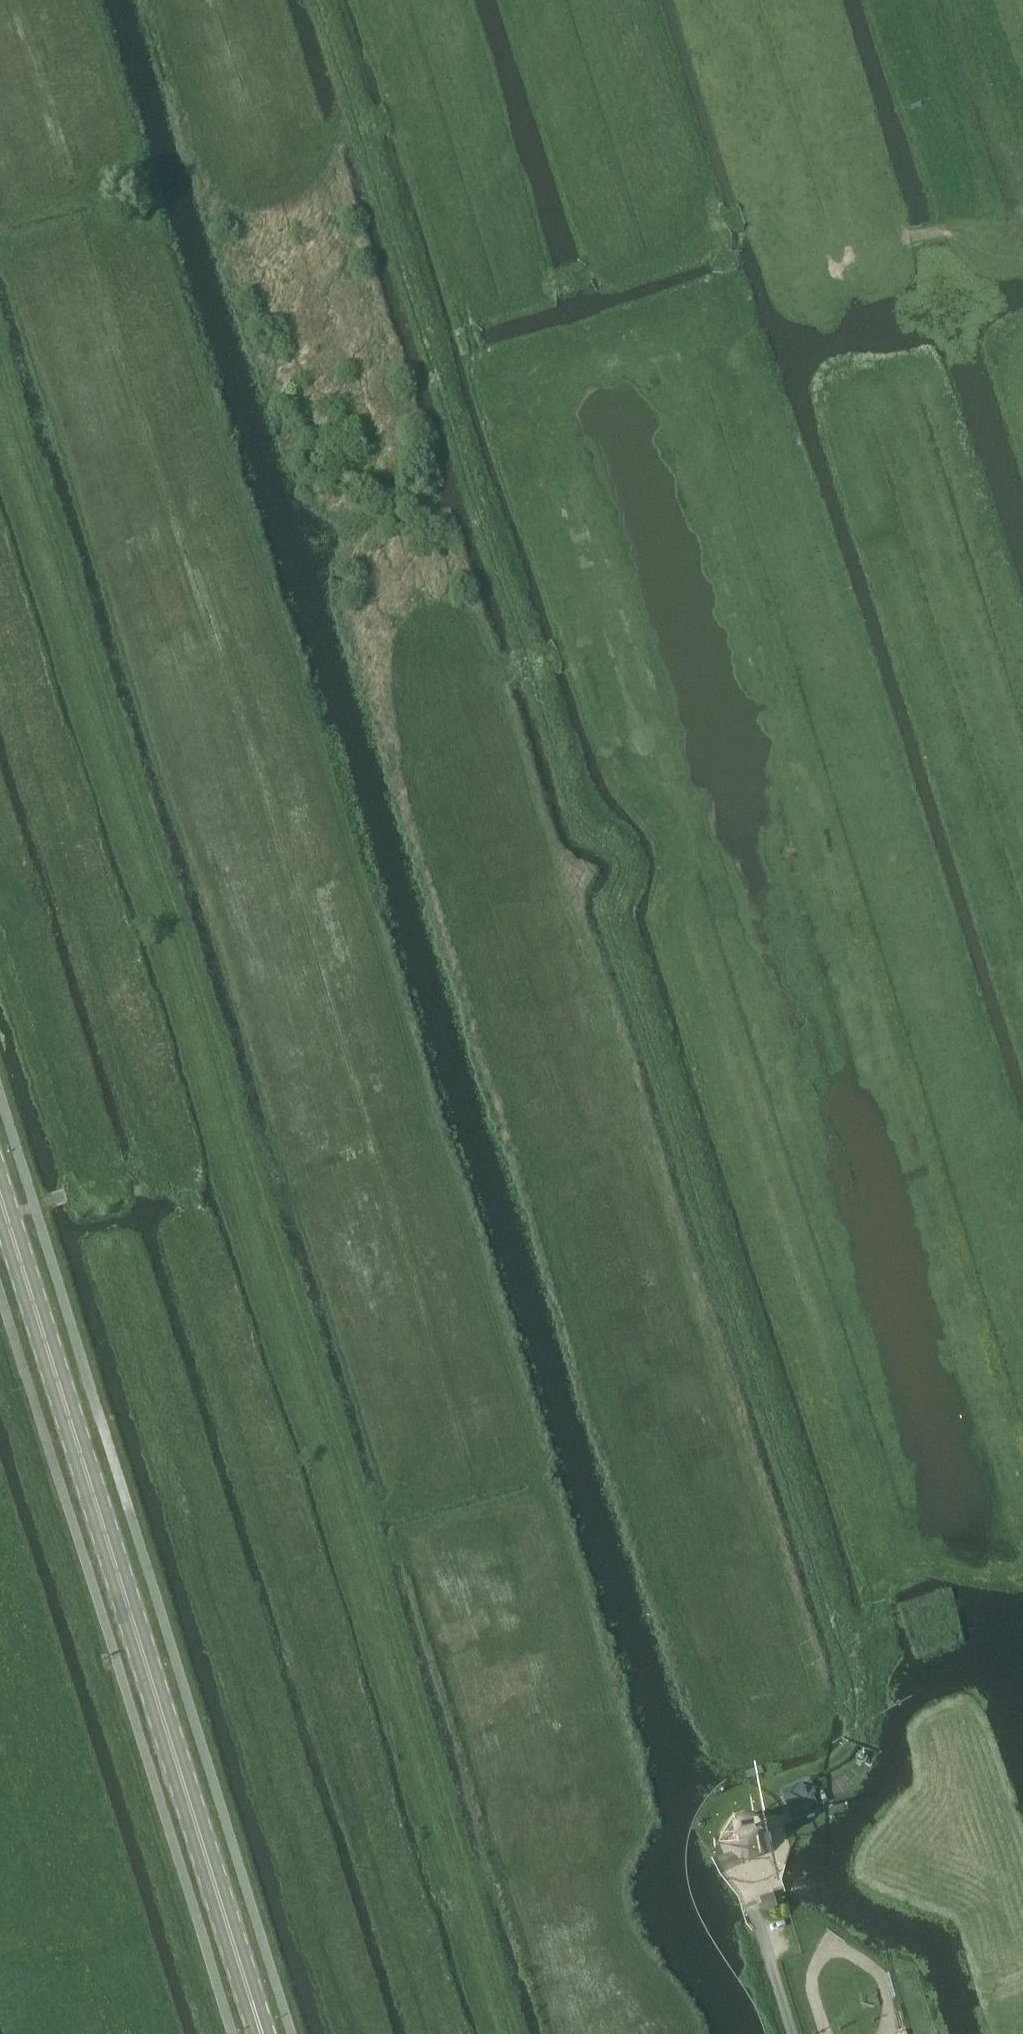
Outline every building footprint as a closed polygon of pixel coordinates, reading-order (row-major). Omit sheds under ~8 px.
[(803,1781),(781,1789),(787,1805),(808,1797),(804,1784),(803,1781)] [(764,1856),(771,1841),(766,1826),(752,1819),(736,1824),(729,1838),(734,1854),(740,1860),(745,1859),(749,1861),(764,1856)] [(764,1911),(775,1908),(772,1896),(760,1900),(764,1911)]
